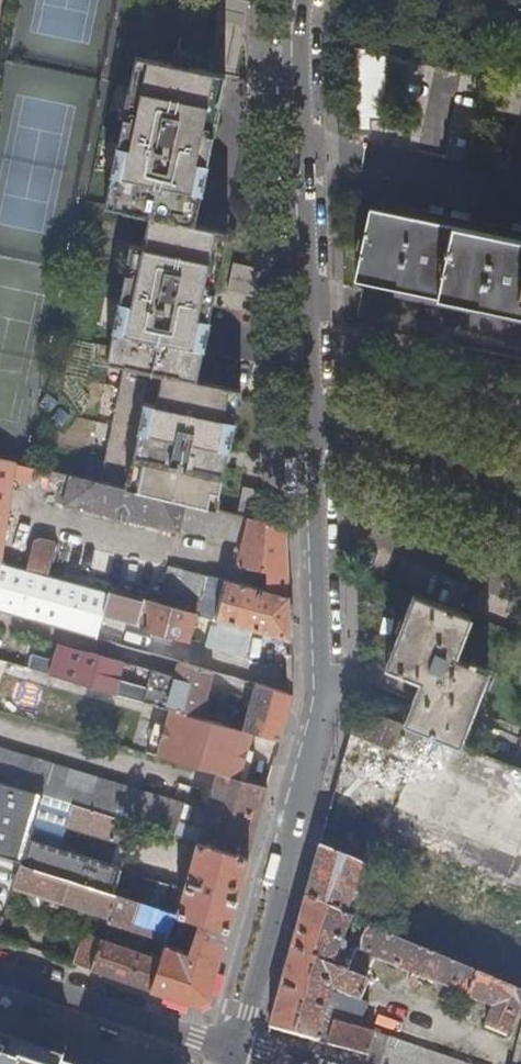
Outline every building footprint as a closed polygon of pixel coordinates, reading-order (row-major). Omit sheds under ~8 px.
[(383,127),(381,47),(351,48),(353,127),(383,127)] [(127,373),(104,484),(217,511),(242,398),(184,387),(191,355),(202,358),(231,225),(204,220),(199,211),(225,83),(213,80),(215,72),(200,69),(199,77),(189,75),(190,67),(172,63),(171,71),(160,69),(162,61),(148,58),(147,66),(135,64),(104,213),(117,216),(115,223),(131,226),(132,218),(151,222),(144,253),(134,251),(109,370),(127,373)] [(384,202),(381,218),(366,215),(354,279),(395,288),(393,296),(520,323),(520,231),(384,202)] [(34,468),(0,460),(0,561),(2,561),(14,478),(34,483),(38,469),(34,468)] [(104,484),(71,477),(66,499),(59,497),(58,503),(181,532),(181,529),(227,540),(233,515),(217,511),(104,484)] [(243,544),(249,518),(233,515),(227,540),(243,544)] [(283,528),(264,522),(249,518),(243,544),(239,562),(243,567),(266,571),(265,592),(223,583),(212,620),(210,626),(287,645),(283,528)] [(36,540),(29,568),(49,574),(58,542),(42,539),(36,540)] [(0,561),(0,612),(97,639),(105,612),(139,621),(145,600),(49,574),(29,568),(2,561),(0,561)] [(195,615),(212,620),(223,583),(168,567),(157,604),(195,615)] [(414,593),(402,625),(458,647),(470,615),(414,593)] [(157,604),(151,602),(144,628),(188,639),(195,615),(157,604)] [(422,678),(406,722),(460,744),(488,670),(474,664),(476,660),(469,658),(467,662),(455,657),(458,647),(402,625),(387,665),(422,678)] [(213,671),(180,662),(176,678),(123,663),(122,665),(60,649),(55,664),(32,656),(28,669),(174,714),(198,721),(213,671)] [(279,744),(293,697),(256,686),(246,723),(224,717),(221,728),(258,738),(279,744)] [(245,785),(258,738),(221,728),(198,721),(174,714),(162,762),(217,778),(245,785)] [(349,739),(344,758),(361,762),(367,744),(349,739)] [(0,750),(0,783),(135,823),(197,842),(249,857),(267,791),(245,785),(217,778),(202,829),(185,824),(188,816),(181,814),(184,805),(0,750)] [(135,823),(0,783),(0,857),(22,864),(70,879),(114,893),(118,879),(121,869),(59,849),(66,826),(129,844),(135,823)] [(191,807),(184,805),(181,814),(188,816),(191,807)] [(228,930),(249,857),(197,842),(193,859),(184,857),(179,876),(172,874),(169,884),(184,889),(177,913),(187,917),(199,921),(228,930)] [(366,866),(319,847),(305,899),(346,917),(366,866)] [(70,879),(22,864),(14,887),(51,899),(45,917),(41,916),(31,948),(45,953),(62,902),(70,879)] [(161,908),(169,884),(127,870),(124,881),(119,895),(161,908)] [(75,963),(91,968),(102,937),(107,922),(116,894),(114,893),(70,879),(62,902),(98,913),(92,934),(86,932),(75,963)] [(119,895),(124,881),(118,879),(114,893),(116,894),(119,895)] [(184,889),(169,884),(161,908),(176,913),(177,913),(184,889)] [(165,947),(165,944),(168,937),(176,913),(161,908),(119,895),(116,894),(107,922),(160,939),(158,944),(165,947)] [(305,899),(269,1027),(368,1056),(398,1063),(467,1063),(375,1031),(374,1033),(341,1023),(341,1021),(328,1004),(331,994),(336,996),(334,1002),(345,1017),(361,1023),(369,1003),(362,1000),(369,981),(362,979),(372,957),(448,989),(447,995),(453,998),(455,992),(492,1008),(484,1027),(506,1036),(519,1007),(520,1008),(520,992),(504,984),(368,926),(361,940),(360,950),(356,948),(352,950),(350,944),(346,942),(352,919),(346,917),(305,899)] [(180,940),(187,917),(177,913),(176,913),(168,937),(180,940)] [(210,997),(228,930),(199,921),(189,952),(165,944),(165,947),(161,957),(150,988),(195,1004),(210,997)] [(91,968),(150,988),(161,957),(155,955),(102,937),(91,968)] [(155,955),(161,957),(165,947),(158,944),(155,955)] [(0,1035),(0,1063),(86,1063),(0,1035)] [(368,1056),(366,1061),(374,1063),(398,1063),(368,1056)]
